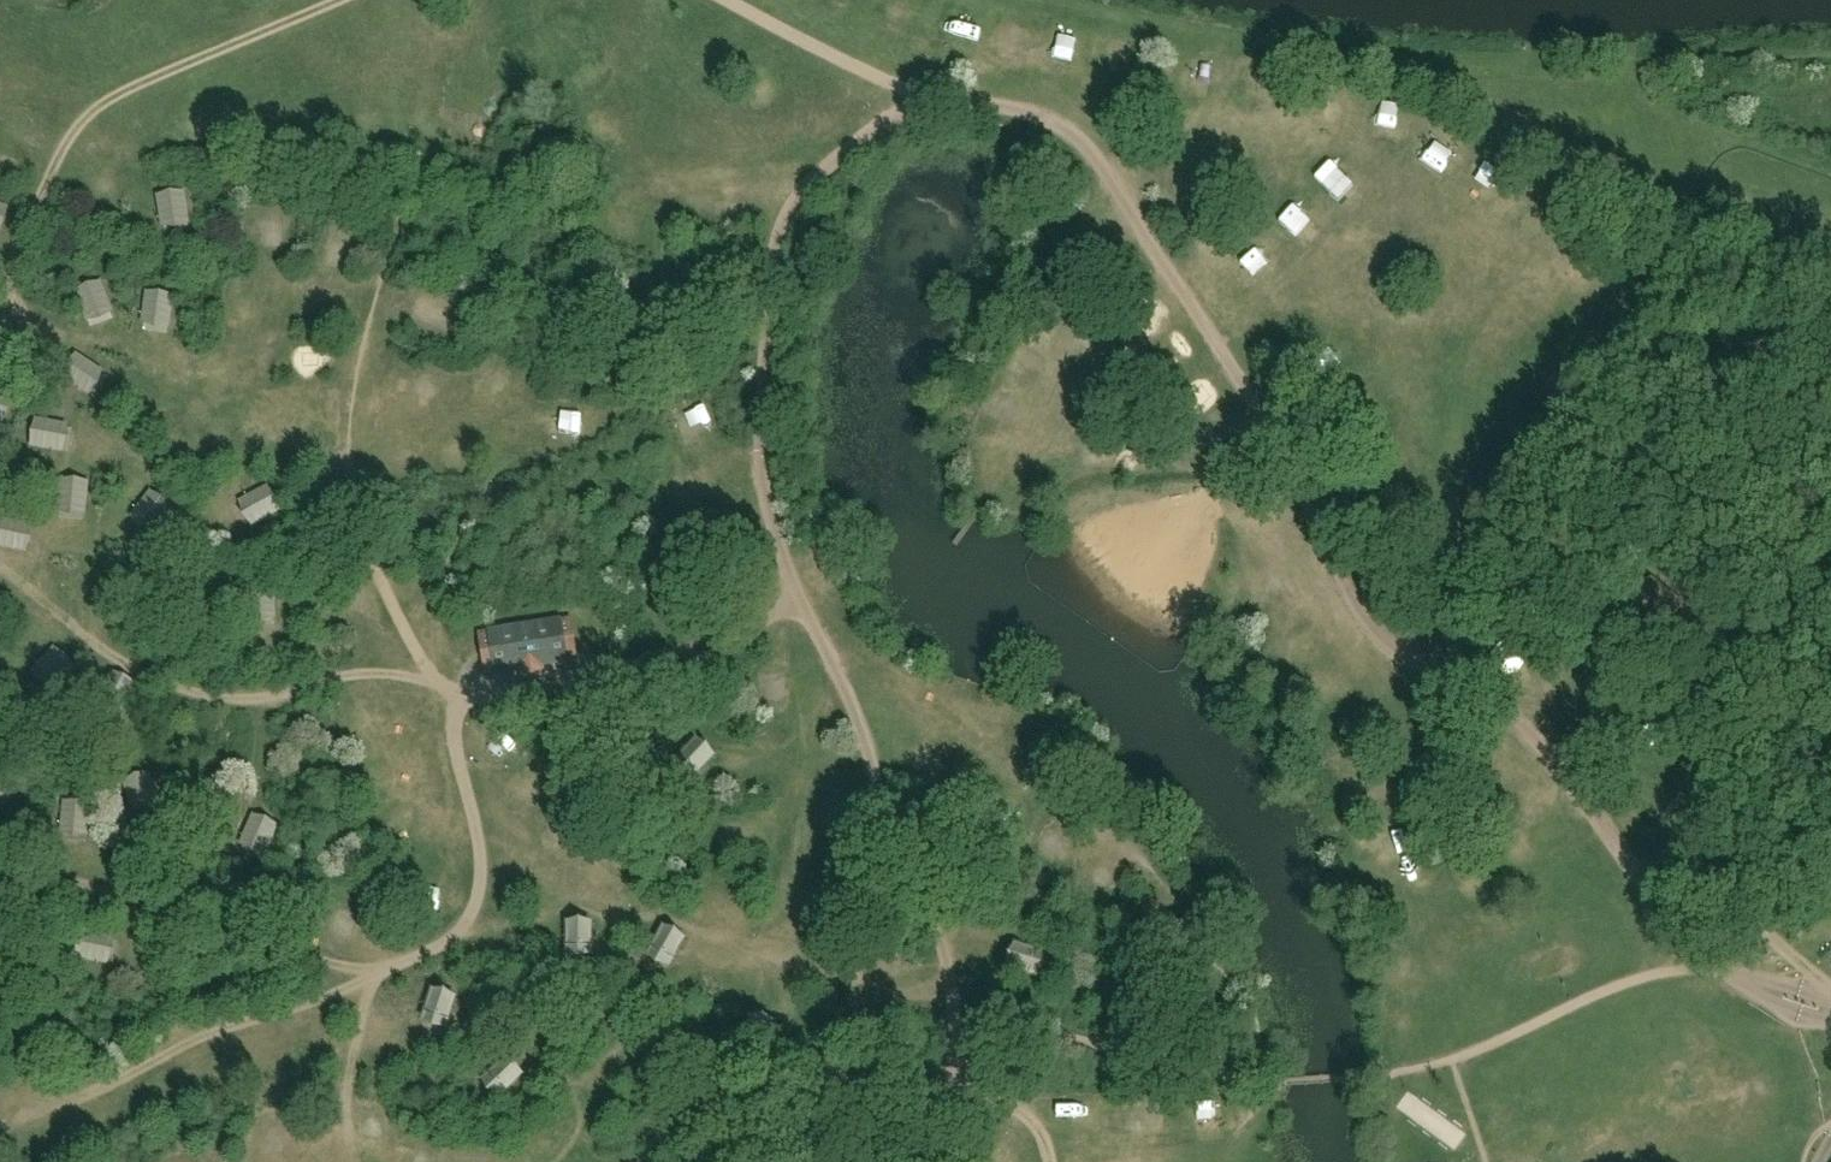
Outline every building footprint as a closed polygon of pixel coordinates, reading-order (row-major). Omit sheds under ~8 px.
[(944,34),(965,39),(971,16),(950,11),(944,34)] [(1076,57),(1078,38),(1061,36),(1059,55),(1076,57)] [(1134,52),(1115,50),(1113,67),(1132,68),(1134,52)] [(1184,77),(1184,94),(1209,95),(1210,78),(1184,77)] [(1477,170),(1477,146),(1446,146),(1446,170),(1477,170)] [(1339,159),(1318,178),(1345,207),(1366,188),(1339,159)] [(1296,204),(1280,222),(1304,243),(1320,225),(1296,204)] [(288,235),(289,207),(266,207),(265,235),(288,235)] [(1242,261),(1264,281),(1282,261),(1260,241),(1242,261)] [(1211,390),(1195,400),(1204,413),(1219,403),(1211,390)] [(545,433),(557,427),(562,437),(583,426),(570,401),(537,417),(545,433)] [(211,503),(213,519),(236,516),(235,501),(211,503)] [(17,542),(22,519),(2,515),(0,523),(0,539),(17,542)] [(668,606),(657,611),(669,635),(680,630),(668,606)] [(271,648),(288,628),(267,610),(249,630),(271,648)] [(489,631),(477,632),(486,678),(495,677),(518,674),(519,681),(546,677),(546,670),(570,665),(579,663),(572,618),(489,631)] [(1497,648),(1489,660),(1492,672),(1503,679),(1516,677),(1523,665),(1520,653),(1509,646),(1497,648)] [(85,963),(93,978),(124,962),(116,947),(85,963)] [(529,1080),(537,1066),(521,1056),(512,1070),(529,1080)] [(431,1144),(424,1161),(447,1161),(450,1152),(431,1144)]
